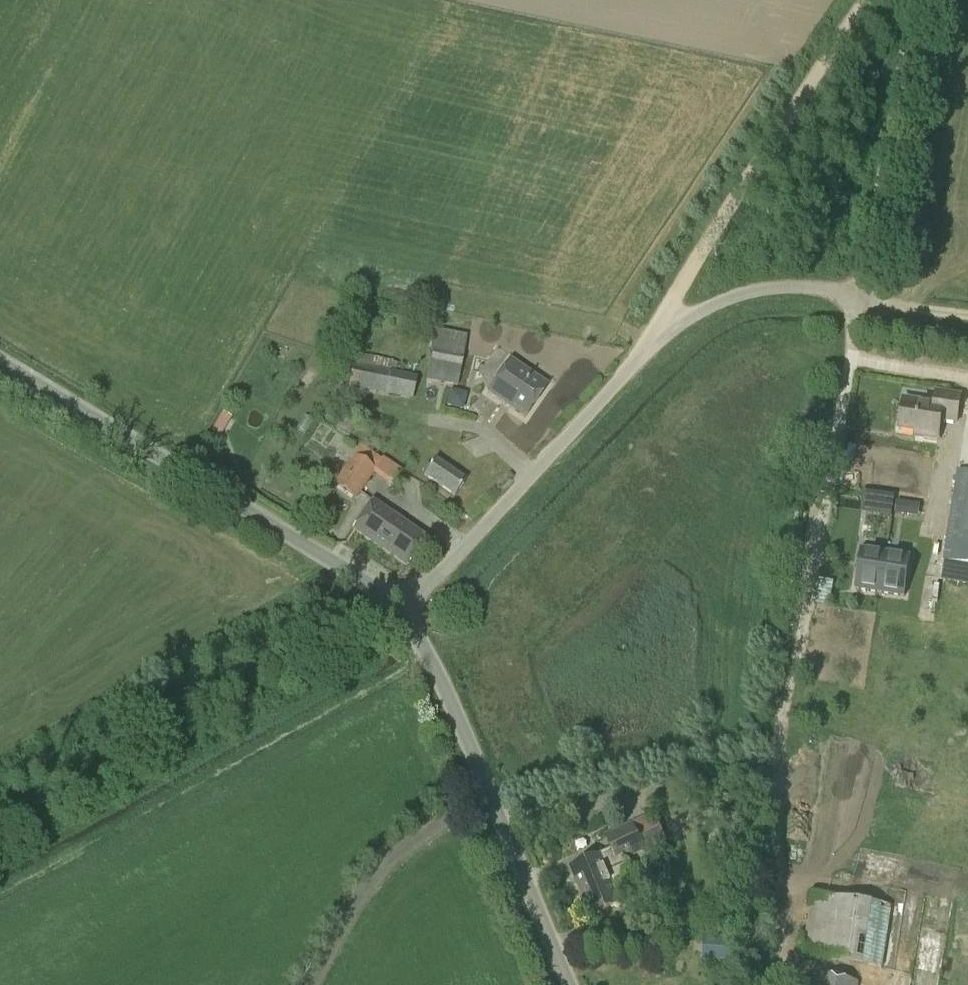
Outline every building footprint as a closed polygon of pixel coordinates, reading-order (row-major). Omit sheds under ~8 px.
[(457,387),(468,336),(435,329),(429,354),(432,355),(426,380),(457,387)] [(377,359),(375,367),(390,371),(392,362),(377,359)] [(524,418),(547,386),(509,360),(487,392),(524,418)] [(370,392),(375,367),(354,363),(348,387),(370,392)] [(417,376),(396,372),(391,396),(412,400),(417,376)] [(959,421),(963,395),(938,392),(936,403),(906,398),(901,430),(916,432),(915,435),(939,439),(942,419),(959,421)] [(220,437),(232,418),(223,413),(212,431),(220,437)] [(376,470),(353,455),(342,470),(332,485),(355,501),(376,470)] [(456,498),(468,479),(438,458),(425,476),(456,498)] [(956,469),(932,626),(967,632),(967,471),(956,469)] [(859,512),(885,513),(885,492),(859,492),(859,512)] [(408,566),(428,537),(375,501),(355,529),(408,566)] [(908,503),(897,501),(895,514),(906,515),(908,503)] [(881,593),(888,552),(887,552),(863,548),(857,589),(881,593)] [(913,556),(888,552),(881,593),(906,596),(913,556)] [(620,862),(646,851),(635,825),(608,836),(615,851),(601,856),(573,867),(593,916),(621,904),(614,887),(628,882),(620,862)] [(882,967),(891,905),(812,894),(803,956),(882,967)] [(702,938),(702,959),(731,959),(732,939),(704,938),(702,938)] [(858,982),(819,973),(817,984),(858,984),(858,982)]
